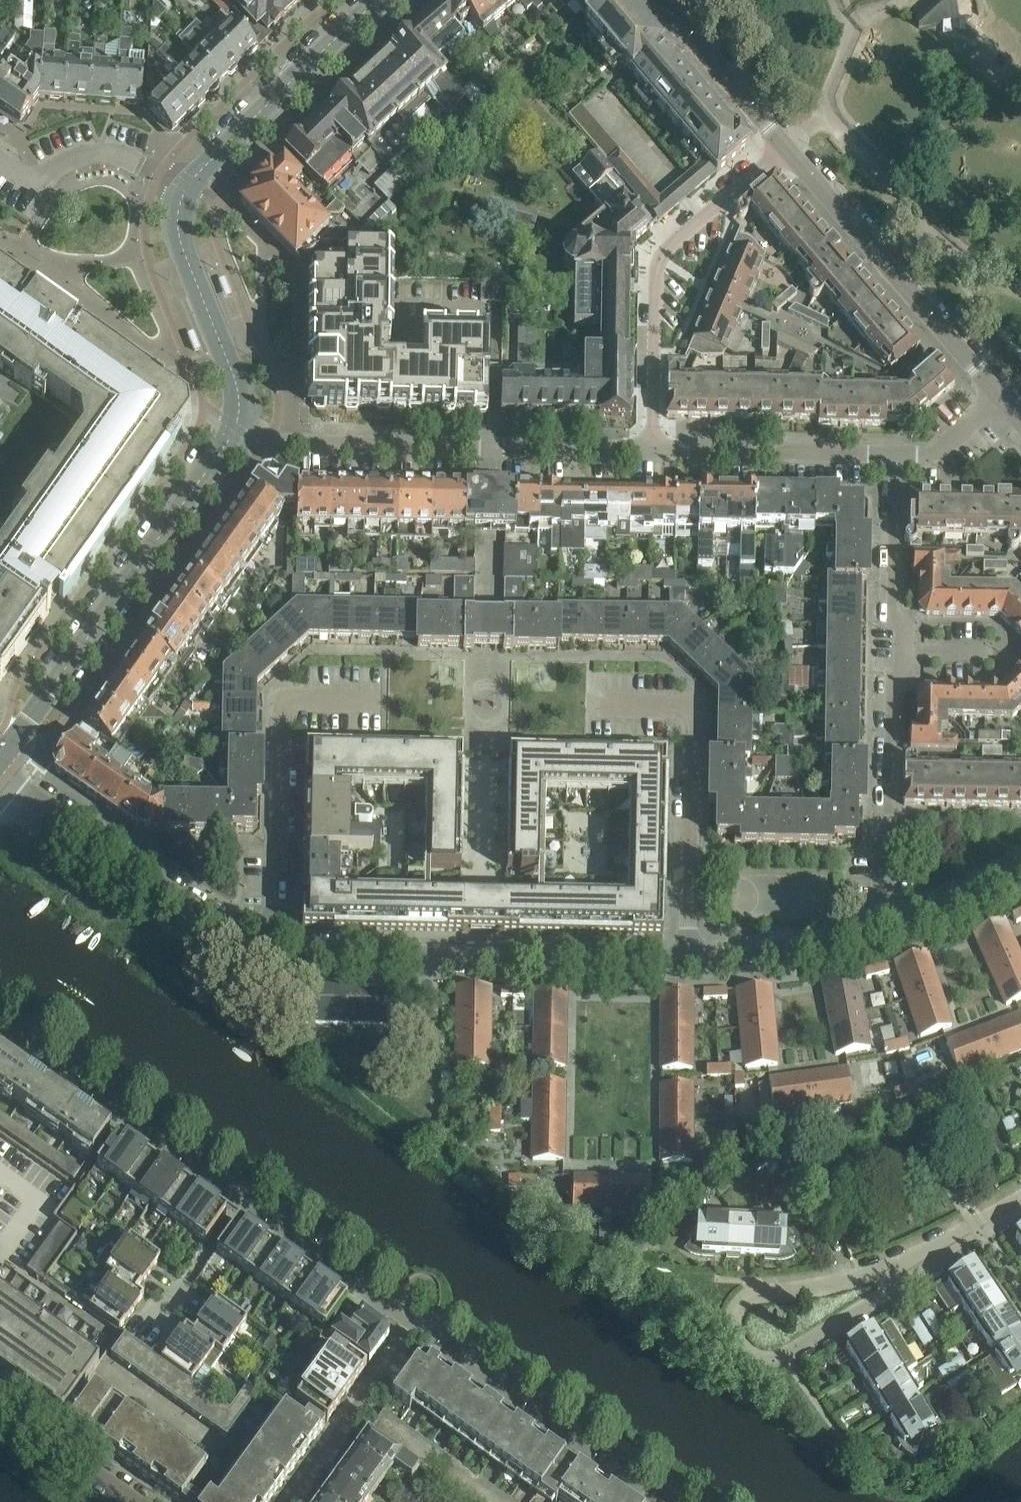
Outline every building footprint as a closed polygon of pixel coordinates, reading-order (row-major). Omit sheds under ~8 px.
[(32,32),(33,0),(16,0),(15,27),(21,31),(32,32)] [(224,14),(233,5),(228,0),(211,0),(224,14)] [(235,5),(244,15),(243,16),(246,20),(247,19),(266,40),(274,32),(283,23),(306,1),(307,0),(241,0),(235,5)] [(410,32),(436,62),(464,39),(452,25),(468,12),(457,0),(448,0),(410,32)] [(468,12),(498,47),(505,41),(497,32),(491,30),(490,31),(487,27),(506,10),(498,0),(457,0),(468,12)] [(506,10),(518,0),(498,0),(506,10)] [(537,0),(531,0),(533,2),(531,3),(537,10),(542,6),(537,0)] [(558,0),(550,7),(556,14),(564,7),(558,0)] [(598,0),(572,0),(583,13),(598,0)] [(716,172),(716,173),(749,145),(739,132),(736,134),(671,59),(674,57),(663,44),(661,46),(632,13),(635,11),(625,0),(608,0),(601,6),(600,5),(595,9),(596,10),(583,21),(623,68),(625,67),(631,73),(705,160),(657,201),(616,154),(606,162),(614,171),(657,222),(716,172)] [(914,6),(919,28),(960,19),(955,0),(941,0),(914,6)] [(201,27),(202,28),(237,64),(246,56),(249,56),(258,48),(222,12),(211,23),(208,20),(201,27)] [(195,58),(219,82),(227,74),(231,74),(237,69),(236,65),(237,64),(202,28),(189,41),(180,33),(175,37),(195,58)] [(44,35),(39,98),(64,100),(68,55),(54,54),(55,32),(44,32),(44,35)] [(368,146),(382,160),(389,166),(418,139),(412,127),(427,118),(428,114),(423,108),(430,101),(444,116),(465,96),(436,62),(410,32),(374,63),(329,107),(368,146)] [(0,85),(0,110),(20,124),(39,98),(44,35),(31,34),(30,42),(18,61),(11,71),(10,70),(0,85)] [(0,41),(0,85),(10,70),(18,61),(7,54),(15,42),(5,34),(0,41)] [(68,55),(64,100),(89,102),(92,66),(78,65),(81,38),(69,37),(68,55)] [(92,66),(89,102),(115,104),(120,41),(105,49),(106,40),(95,39),(92,66)] [(120,41),(115,104),(116,104),(126,105),(138,106),(141,106),(143,70),(144,68),(129,67),(130,53),(131,42),(120,41)] [(150,41),(149,47),(157,55),(204,102),(204,101),(202,99),(210,91),(214,92),(219,87),(219,83),(219,82),(195,58),(185,68),(180,63),(165,47),(164,48),(154,41),(150,41)] [(163,85),(169,91),(192,114),(204,102),(157,55),(149,47),(147,69),(163,85)] [(172,134),(192,114),(169,91),(163,85),(154,94),(145,94),(144,106),(172,134)] [(368,146),(329,107),(285,151),(306,171),(321,185),(350,155),(369,174),(382,160),(368,146)] [(593,199),(611,184),(606,179),(614,171),(606,162),(598,152),(572,174),(593,199)] [(255,188),(240,203),(295,258),(296,258),(300,262),(315,246),(311,242),(329,225),(302,198),(312,188),(284,160),(273,170),(269,166),(251,184),(255,188)] [(784,216),(769,229),(792,256),(822,231),(804,210),(805,209),(789,191),(788,192),(774,176),(760,188),(784,216)] [(593,199),(605,213),(623,198),(611,184),(593,199)] [(739,218),(740,218),(741,218),(742,218),(743,218),(744,217),(745,216),(746,215),(747,215),(747,214),(747,213),(747,212),(747,211),(751,207),(769,229),(784,216),(760,188),(737,207),(737,208),(736,209),(736,210),(735,211),(735,212),(735,213),(735,214),(736,214),(737,216),(737,217),(739,218)] [(550,213),(565,217),(569,201),(554,198),(550,213)] [(633,243),(649,229),(632,209),(623,198),(605,213),(575,239),(575,248),(571,248),(566,252),(563,259),(565,266),(571,270),(575,270),(574,295),(574,325),(601,325),(601,354),(626,354),(628,268),(633,268),(633,243)] [(336,200),(322,214),(323,214),(338,216),(345,209),(336,200)] [(494,231),(506,234),(512,212),(500,209),(494,231)] [(318,240),(320,242),(346,243),(356,231),(335,231),(331,227),(318,240)] [(351,242),(354,244),(354,246),(385,247),(365,228),(351,242)] [(812,297),(813,297),(815,297),(816,297),(817,297),(818,296),(819,296),(823,292),(840,311),(869,286),(860,276),(861,275),(852,265),(851,266),(846,260),(845,261),(837,252),(840,250),(831,240),(830,241),(822,231),(792,256),(809,275),(805,278),(812,286),(811,287),(810,288),(810,289),(809,290),(809,291),(809,292),(809,293),(810,294),(811,295),(812,297)] [(732,246),(725,261),(757,275),(764,260),(763,260),(765,255),(751,239),(739,234),(739,233),(733,247),(732,246)] [(312,383),(311,404),(314,404),(314,407),(316,410),(323,410),(326,407),(326,406),(344,406),(344,408),(346,410),(355,411),(358,408),(358,406),(376,406),(376,408),(379,411),(388,411),(391,409),(391,407),(409,407),(409,409),(411,412),(420,412),(423,409),(423,407),(441,408),(441,409),(444,412),(453,412),(455,410),(455,408),(473,408),(473,410),(476,413),(485,413),(488,410),(489,334),(422,332),(421,365),(387,364),(388,282),(390,282),(393,279),(393,278),(393,270),(390,267),(389,267),(389,247),(385,247),(354,246),(347,246),(347,266),(312,266),(309,269),(309,278),(312,280),(313,280),(313,298),(311,298),(309,301),(308,310),(311,313),(313,313),(312,331),(311,331),(308,333),(308,342),(310,345),(312,345),(312,365),(306,365),(305,383),(312,383)] [(718,277),(711,292),(743,305),(745,300),(746,301),(757,275),(725,261),(719,277),(718,277)] [(494,267),(493,276),(503,276),(506,276),(506,264),(501,264),(501,267),(494,267)] [(31,390),(39,379),(92,416),(155,461),(190,412),(188,399),(148,371),(63,311),(49,301),(32,288),(0,266),(0,368),(31,390)] [(481,276),(481,280),(480,300),(503,300),(503,276),(493,276),(481,276)] [(887,306),(869,286),(840,311),(887,366),(894,360),(897,363),(919,344),(902,325),(903,324),(888,306),(887,306)] [(797,294),(794,291),(791,288),(782,296),(787,302),(797,294)] [(706,307),(699,323),(731,336),(734,331),(742,311),(741,310),(743,305),(711,292),(705,307),(706,307)] [(787,302),(782,296),(772,305),(777,311),(787,302)] [(788,311),(828,330),(828,320),(807,310),(795,305),(788,311)] [(694,339),(688,352),(689,353),(689,352),(700,356),(722,356),(724,351),(725,352),(731,336),(699,323),(693,338),(694,339)] [(762,324),(761,338),(769,338),(770,325),(762,324)] [(777,332),(776,343),(810,358),(818,351),(777,332)] [(761,351),(764,351),(769,351),(769,338),(761,338),(761,351)] [(500,410),(500,413),(514,413),(515,413),(515,412),(535,412),(550,413),(568,413),(583,413),(598,414),(598,416),(630,417),(630,396),(630,387),(631,355),(626,355),(626,354),(601,354),(585,354),(584,378),(579,378),(578,378),(578,383),(534,382),(534,373),(517,373),(513,373),(501,385),(500,410)] [(952,385),(955,383),(931,356),(927,356),(922,359),(922,364),(927,369),(921,374),(917,368),(912,368),(907,372),(914,380),(905,388),(887,387),(886,420),(910,422),(913,419),(914,420),(953,386),(952,385)] [(667,417),(688,418),(710,418),(710,419),(734,420),(734,418),(775,419),(775,420),(799,421),(799,420),(818,420),(818,425),(840,425),(840,426),(864,427),(864,426),(886,426),(886,420),(887,387),(829,386),(824,381),(680,379),(680,372),(677,368),(671,368),(668,371),(667,417)] [(49,613),(47,612),(50,608),(45,604),(53,592),(59,596),(155,461),(92,416),(0,547),(0,590),(11,598),(0,614),(0,681),(49,613)] [(264,470),(242,499),(275,522),(282,512),(297,512),(297,482),(291,482),(271,469),(264,470)] [(296,529),(330,530),(331,483),(297,482),(297,512),(296,529)] [(364,484),(331,483),(330,530),(364,530),(364,484)] [(398,484),(364,484),(364,530),(364,539),(397,539),(397,531),(398,484)] [(432,485),(398,484),(397,531),(397,539),(431,540),(431,532),(432,485)] [(465,532),(465,528),(466,485),(432,485),(431,532),(465,532)] [(490,528),(491,486),(466,485),(465,528),(490,528)] [(701,487),(698,490),(700,490),(699,523),(699,534),(699,538),(698,541),(698,566),(712,566),(712,558),(713,543),(727,544),(728,490),(712,490),(709,487),(705,485),(701,487)] [(515,528),(515,486),(491,486),(490,528),(505,528),(515,528)] [(515,486),(515,528),(515,531),(538,532),(538,531),(538,487),(515,486)] [(727,544),(726,558),(740,558),(740,583),(743,583),(754,583),(755,532),(755,527),(756,491),(753,487),(749,486),(745,487),(743,491),(728,490),(727,544)] [(538,487),(538,531),(551,531),(550,550),(559,551),(559,549),(562,488),(538,487)] [(563,488),(562,488),(559,549),(582,550),(584,491),(563,491),(563,488)] [(630,492),(630,536),(652,536),(653,536),(654,489),(652,489),(652,492),(630,492)] [(653,536),(653,537),(662,537),(675,537),(676,523),(676,489),(654,489),(653,536)] [(676,523),(675,537),(685,537),(699,538),(699,534),(699,523),(700,490),(698,490),(690,490),(676,489),(676,523)] [(585,491),(582,543),(605,543),(605,539),(607,491),(585,491)] [(630,492),(607,491),(605,539),(630,539),(630,536),(630,492)] [(756,491),(755,527),(778,527),(779,527),(779,539),(775,539),(775,543),(765,543),(765,575),(783,575),(784,491),(756,491)] [(783,575),(793,575),(803,562),(808,555),(802,555),(803,543),(794,543),(794,539),(789,539),(789,528),(814,528),(815,492),(784,491),(783,575)] [(833,529),(833,533),(860,534),(860,533),(860,501),(843,501),(843,492),(815,492),(814,528),(814,529),(833,529)] [(946,517),(945,534),(980,535),(981,497),(955,496),(955,495),(931,495),(931,496),(910,495),(910,516),(946,517)] [(981,497),(980,535),(1007,536),(1007,542),(1007,543),(1007,544),(1007,545),(1008,546),(1009,547),(1010,547),(1011,548),(1012,548),(1014,548),(1015,548),(1016,547),(1017,546),(1018,545),(1018,544),(1019,543),(1019,542),(1019,541),(1020,541),(1020,500),(1017,500),(1017,498),(1009,498),(1009,496),(996,496),(996,497),(981,497)] [(242,499),(218,533),(235,545),(233,547),(252,561),(278,525),(275,522),(242,499)] [(910,516),(909,532),(907,533),(907,534),(906,534),(905,535),(905,536),(904,537),(904,538),(904,539),(904,540),(905,541),(905,542),(906,543),(907,543),(908,544),(909,544),(910,544),(912,544),(913,543),(915,542),(915,541),(916,540),(916,534),(945,534),(946,517),(910,516)] [(218,533),(191,571),(227,597),(232,601),(242,587),(237,583),(252,561),(233,547),(235,545),(218,533)] [(831,560),(830,578),(830,579),(859,579),(859,580),(867,580),(868,533),(860,533),(860,534),(833,533),(833,550),(829,550),(829,560),(831,560)] [(535,579),(537,579),(537,547),(505,547),(504,579),(524,579),(527,579),(535,579)] [(983,556),(983,554),(984,548),(966,547),(966,555),(983,556)] [(943,577),(943,573),(943,563),(959,564),(960,554),(913,553),(913,576),(919,576),(943,577)] [(397,560),(397,572),(412,572),(412,557),(397,557),(397,560)] [(397,560),(373,559),(373,571),(397,572),(397,560)] [(474,573),(475,560),(431,559),(431,572),(474,573)] [(296,560),(296,574),(303,575),(316,575),(317,560),(296,560)] [(340,560),(330,560),(330,570),(340,570),(340,560)] [(810,566),(803,562),(793,575),(801,581),(810,566)] [(1006,562),(983,562),(983,571),(1006,571),(1006,562)] [(605,568),(604,581),(616,581),(616,565),(605,565),(605,568)] [(583,567),(583,580),(589,580),(594,580),(604,581),(605,568),(583,567)] [(638,581),(652,581),(652,571),(652,569),(629,569),(629,581),(638,581)] [(710,573),(705,569),(699,569),(699,580),(710,580),(710,573)] [(191,571),(167,605),(203,630),(208,634),(232,601),(227,597),(191,571)] [(652,581),(664,582),(675,582),(675,572),(652,571),(652,581)] [(918,607),(922,611),(949,585),(949,574),(943,573),(943,577),(919,576),(918,607)] [(303,592),(303,581),(303,575),(296,574),(293,574),(293,592),(299,592),(303,592)] [(329,575),(329,582),(329,605),(328,636),(352,637),(352,619),(350,619),(350,606),(333,606),(334,575),(329,575)] [(428,578),(428,588),(444,588),(444,578),(428,578)] [(454,602),(474,603),(474,579),(454,578),(454,602)] [(859,600),(859,580),(859,579),(830,579),(830,578),(828,578),(828,598),(815,598),(815,602),(828,603),(828,602),(842,603),(842,600),(859,600)] [(524,579),(504,579),(504,603),(524,604),(524,579)] [(664,582),(664,588),(670,589),(670,605),(675,605),(675,582),(664,582)] [(675,582),(675,605),(679,605),(685,605),(685,589),(685,582),(675,582)] [(773,605),(780,605),(787,605),(787,584),(774,584),(773,605)] [(926,614),(955,615),(956,585),(949,585),(922,611),(926,614)] [(985,586),(956,585),(955,615),(985,615),(985,586)] [(985,615),(1001,616),(1005,620),(1020,604),(1020,593),(1014,586),(985,586),(985,615)] [(395,607),(395,593),(395,588),(384,588),(383,597),(379,597),(379,593),(374,593),(373,606),(373,637),(397,638),(397,620),(395,620),(395,607)] [(297,605),(278,622),(298,645),(308,636),(313,636),(313,629),(302,617),(303,617),(303,592),(299,592),(298,605),(297,605)] [(328,636),(329,605),(307,605),(308,592),(303,592),(303,617),(302,617),(313,629),(313,636),(328,636)] [(350,593),(350,606),(350,619),(352,619),(352,637),(373,637),(373,606),(355,606),(355,593),(350,593)] [(397,638),(418,638),(418,609),(419,609),(419,607),(400,607),(400,593),(395,593),(395,607),(395,620),(397,620),(397,638)] [(558,640),(579,641),(579,623),(582,623),(582,610),(583,597),(578,597),(577,610),(558,610),(558,612),(558,640)] [(604,610),(604,597),(599,597),(599,610),(582,610),(582,623),(579,623),(579,641),(603,641),(603,610),(604,610)] [(603,641),(624,642),(624,624),(627,624),(627,611),(628,611),(628,597),(623,597),(623,611),(604,610),(603,610),(603,641)] [(624,642),(648,642),(648,611),(649,611),(649,598),(644,598),(644,611),(628,611),(627,611),(627,624),(624,624),(624,642)] [(858,624),(859,600),(842,600),(842,603),(828,602),(828,603),(828,619),(814,619),(814,624),(828,624),(858,624)] [(249,613),(251,612),(255,605),(250,602),(244,610),(249,613)] [(1005,620),(1020,637),(1020,604),(1005,620)] [(167,605),(143,639),(179,664),(184,668),(194,655),(188,651),(203,630),(167,605)] [(438,610),(419,609),(418,609),(418,638),(418,646),(463,647),(464,610),(447,610),(447,605),(438,605),(438,610)] [(648,611),(648,642),(663,642),(663,635),(675,624),(674,623),(675,605),(670,605),(670,612),(649,611),(648,611)] [(663,635),(663,642),(668,642),(677,651),(699,629),(681,612),(679,612),(679,605),(675,605),(674,623),(675,624),(663,635)] [(530,611),(513,611),(513,648),(558,649),(558,640),(558,612),(540,611),(540,607),(531,607),(530,611)] [(473,647),(488,647),(489,615),(473,615),(474,608),(464,608),(464,610),(463,647),(463,650),(473,650),(473,647)] [(513,609),(504,609),(504,615),(489,615),(488,647),(503,648),(503,650),(512,650),(512,648),(513,648),(513,611),(513,609)] [(238,618),(243,622),(244,620),(249,613),(244,610),(238,618)] [(251,612),(249,613),(244,620),(249,624),(256,615),(251,612)] [(278,622),(269,612),(265,615),(274,625),(262,636),(271,646),(269,648),(281,661),(298,645),(278,622)] [(677,651),(695,668),(707,655),(705,654),(714,644),(702,633),(712,623),(708,619),(699,629),(677,651)] [(243,632),(249,624),(244,620),(243,622),(238,629),(243,632)] [(858,645),(858,624),(828,624),(827,643),(814,642),(814,647),(827,648),(841,648),(841,645),(858,645)] [(258,640),(244,652),(265,675),(281,661),(269,648),(271,646),(262,636),(253,626),(249,630),(258,640)] [(214,638),(225,647),(231,639),(219,631),(214,638)] [(723,634),(714,644),(705,654),(707,655),(695,668),(710,683),(732,661),(718,647),(727,638),(723,634)] [(143,639),(113,680),(141,700),(149,706),(179,664),(143,639)] [(814,664),(814,668),(858,669),(858,645),(841,645),(841,648),(827,648),(827,664),(814,664)] [(215,673),(215,678),(235,679),(237,677),(248,689),(255,689),(255,684),(265,675),(244,652),(224,671),(224,673),(215,673)] [(719,692),(719,696),(726,697),(738,685),(740,687),(764,688),(764,683),(751,683),(751,679),(732,661),(710,683),(719,692)] [(1004,683),(1020,701),(1020,667),(1004,683)] [(857,693),(858,669),(814,668),(813,673),(827,673),(827,690),(840,690),(840,693),(857,693)] [(205,675),(199,684),(204,688),(211,679),(205,675)] [(215,678),(215,683),(223,683),(222,704),(255,704),(255,689),(248,689),(237,677),(235,679),(215,678)] [(795,698),(795,689),(795,677),(782,677),(781,697),(795,698)] [(113,680),(83,722),(120,749),(141,721),(170,721),(160,713),(149,706),(141,700),(113,680)] [(1020,709),(1020,701),(1004,683),(1000,688),(984,687),(983,717),(1012,718),(1020,709)] [(199,684),(193,692),(198,696),(204,688),(199,684)] [(764,692),(764,688),(740,687),(738,685),(726,697),(719,696),(719,712),(750,713),(750,692),(764,692)] [(924,686),(921,690),(946,717),(953,717),(954,687),(924,686)] [(953,717),(983,717),(984,687),(954,687),(953,717)] [(840,690),(827,690),(813,689),(813,694),(826,695),(826,713),(826,714),(857,714),(857,693),(840,693),(840,690)] [(917,693),(916,724),(940,725),(940,728),(946,728),(946,717),(921,690),(917,693)] [(224,709),(223,725),(254,725),(255,704),(216,703),(215,703),(215,705),(214,708),(224,709)] [(172,722),(174,718),(176,716),(165,707),(160,713),(170,721),(172,722)] [(181,709),(176,716),(174,718),(180,722),(186,713),(181,709)] [(719,712),(718,736),(736,736),(736,733),(749,734),(758,734),(759,733),(763,733),(763,717),(759,717),(759,713),(750,713),(719,712)] [(856,738),(857,714),(826,714),(826,713),(813,713),(813,718),(826,718),(826,735),(839,735),(839,738),(856,738)] [(174,731),(180,722),(174,718),(172,722),(168,727),(174,731)] [(940,738),(940,728),(940,725),(916,724),(910,724),(910,747),(956,748),(956,738),(940,738)] [(225,749),(229,749),(254,749),(254,725),(223,725),(214,725),(214,730),(223,730),(223,749),(225,749)] [(774,734),(781,734),(794,734),(794,726),(774,725),(774,734)] [(76,732),(61,753),(94,776),(107,757),(94,748),(96,746),(76,732)] [(978,741),(1001,741),(1001,732),(978,732),(978,741)] [(718,756),(747,757),(749,757),(749,738),(758,738),(758,734),(749,734),(736,733),(736,736),(718,736),(718,756)] [(780,747),(787,747),(793,747),(794,734),(781,734),(780,747)] [(839,735),(826,735),(812,735),(812,739),(826,740),(825,759),(828,759),(856,759),(856,758),(856,738),(839,738),(839,735)] [(131,748),(142,755),(148,747),(137,739),(131,748)] [(83,790),(100,803),(121,773),(132,758),(115,746),(107,757),(94,776),(83,790)] [(303,897),(302,928),(482,931),(663,935),(663,911),(663,902),(664,892),(666,755),(635,754),(630,754),(616,754),(592,753),(546,752),(541,752),(509,752),(463,751),(306,747),(305,785),(343,786),(385,787),(383,898),(303,897)] [(787,758),(796,758),(800,758),(800,747),(793,747),(787,747),(787,758)] [(982,757),(1001,757),(1001,747),(982,747),(982,757)] [(224,795),(229,795),(237,795),(254,795),(261,795),(262,749),(254,749),(229,749),(225,749),(224,766),(220,765),(220,775),(224,775),(224,795)] [(54,763),(55,771),(83,790),(94,776),(61,753),(54,763)] [(747,774),(747,757),(718,756),(710,756),(709,802),(717,803),(746,803),(747,783),(751,784),(751,774),(747,774)] [(916,767),(916,759),(913,756),(908,756),(904,759),(903,805),(946,806),(946,807),(970,807),(971,806),(1011,807),(1011,808),(1020,808),(1020,768),(916,767)] [(183,770),(195,773),(197,776),(206,768),(201,762),(186,758),(183,770)] [(775,769),(785,769),(785,758),(775,758),(775,769)] [(785,758),(785,769),(796,769),(796,758),(787,758),(785,758)] [(864,759),(856,758),(856,759),(828,759),(827,778),(823,778),(823,787),(827,787),(827,804),(855,805),(863,805),(864,759)] [(775,780),(785,780),(785,769),(775,769),(775,780)] [(796,769),(785,769),(785,780),(796,780),(796,769)] [(100,803),(119,816),(131,800),(129,798),(138,785),(141,781),(126,771),(124,775),(121,773),(100,803)] [(162,833),(163,800),(163,796),(163,795),(157,795),(157,794),(158,793),(141,781),(138,785),(129,798),(131,800),(119,816),(142,832),(162,833)] [(163,796),(163,800),(162,833),(208,833),(208,801),(208,796),(189,796),(189,791),(179,791),(179,796),(163,796)] [(365,816),(353,804),(349,799),(349,794),(343,794),(341,794),(305,793),(304,852),(357,854),(381,854),(381,823),(369,823),(365,816)] [(208,801),(208,833),(236,834),(236,827),(237,795),(229,795),(224,795),(224,797),(208,796),(208,801)] [(237,795),(236,827),(254,827),(254,795),(237,795)] [(763,844),(764,807),(746,806),(746,803),(717,803),(717,835),(734,835),(734,843),(763,844)] [(809,844),(810,808),(790,807),(790,803),(781,803),(781,807),(764,807),(763,844),(809,844)] [(827,808),(810,808),(809,844),(837,845),(837,837),(855,837),(855,805),(827,804),(827,808)] [(356,875),(357,854),(304,852),(303,874),(356,875)] [(303,874),(303,894),(343,895),(343,893),(356,894),(356,892),(356,875),(303,874)] [(1020,920),(1020,910),(1012,914),(1016,922),(1020,920)] [(974,932),(990,968),(1019,954),(1003,919),(974,932)] [(895,961),(907,998),(938,987),(926,951),(895,961)] [(1015,1001),(1020,998),(1020,958),(1019,954),(990,968),(1006,1005),(1015,1001)] [(887,963),(874,967),(876,976),(889,972),(887,963)] [(874,967),(864,970),(866,979),(876,976),(874,967)] [(821,978),(828,1016),(863,1010),(856,972),(821,978)] [(402,982),(301,980),(300,1022),(401,1024),(402,982)] [(490,987),(458,986),(458,987),(457,1025),(490,1026),(490,987)] [(737,989),(741,1027),(773,1024),(770,986),(737,989)] [(501,987),(501,996),(512,996),(512,987),(501,987)] [(512,987),(512,996),(525,997),(525,988),(512,987)] [(951,1026),(938,987),(907,998),(921,1036),(942,1029),(951,1026)] [(536,988),(535,1027),(565,1028),(566,989),(536,988)] [(703,990),(703,999),(716,999),(716,989),(703,990)] [(726,989),(716,989),(716,999),(727,998),(727,989),(726,989)] [(692,990),(661,990),(661,1029),(692,1029),(692,990)] [(863,1010),(828,1016),(835,1055),(870,1048),(863,1010)] [(995,1059),(1020,1049),(1020,1015),(1020,1014),(984,1029),(995,1059)] [(745,1068),(777,1065),(773,1024),(741,1027),(745,1068)] [(456,1065),(489,1066),(490,1026),(457,1025),(456,1065)] [(565,1067),(565,1028),(535,1027),(534,1066),(565,1067)] [(692,1029),(661,1029),(662,1068),(692,1068),(692,1029)] [(947,1043),(958,1073),(995,1059),(984,1029),(959,1038),(947,1043)] [(907,1039),(894,1043),(896,1052),(910,1048),(909,1046),(907,1039)] [(884,1045),(886,1052),(887,1054),(896,1052),(894,1043),(884,1045)] [(14,1061),(0,1051),(0,1081),(14,1061)] [(44,1120),(62,1095),(14,1061),(0,1081),(0,1090),(44,1120)] [(499,1063),(499,1073),(503,1074),(510,1074),(510,1063),(499,1063)] [(510,1063),(510,1074),(520,1074),(521,1064),(510,1063)] [(706,1076),(720,1075),(719,1066),(706,1066),(706,1076)] [(720,1075),(730,1075),(730,1066),(719,1066),(720,1075)] [(847,1069),(808,1074),(813,1107),(852,1102),(851,1097),(850,1085),(847,1069)] [(441,1073),(441,1086),(452,1087),(452,1073),(441,1073)] [(769,1080),(773,1112),(813,1107),(808,1074),(782,1078),(769,1080)] [(734,1087),(743,1087),(743,1075),(734,1075),(734,1087)] [(533,1120),(564,1121),(565,1082),(534,1081),(534,1101),(522,1100),(522,1120),(533,1120)] [(661,1084),(661,1123),(691,1123),(691,1084),(661,1084)] [(919,1084),(906,1087),(909,1096),(922,1093),(919,1084)] [(500,1120),(500,1111),(501,1087),(490,1087),(490,1102),(490,1120),(500,1120)] [(909,1096),(906,1087),(897,1090),(899,1099),(909,1096)] [(110,1128),(85,1111),(62,1095),(44,1120),(91,1154),(110,1128)] [(725,1111),(725,1123),(735,1123),(735,1111),(725,1111)] [(2,1114),(0,1118),(0,1127),(15,1138),(22,1128),(2,1114)] [(1007,1134),(1016,1130),(1011,1118),(1002,1122),(1007,1134)] [(500,1120),(490,1120),(490,1131),(500,1131),(500,1120)] [(532,1159),(563,1160),(564,1121),(533,1120),(532,1159)] [(691,1162),(691,1123),(661,1123),(661,1162),(691,1162)] [(735,1135),(735,1123),(725,1123),(725,1135),(735,1135)] [(15,1138),(34,1152),(41,1142),(22,1128),(15,1138)] [(1012,1146),(1020,1143),(1020,1141),(1016,1130),(1007,1134),(1012,1146)] [(136,1148),(118,1135),(96,1166),(114,1179),(136,1148)] [(774,1143),(758,1156),(758,1172),(783,1153),(792,1173),(808,1166),(793,1135),(774,1143)] [(34,1152),(54,1166),(61,1156),(41,1142),(34,1152)] [(114,1179),(132,1192),(154,1161),(136,1148),(114,1179)] [(80,1170),(61,1156),(54,1166),(73,1180),(80,1170)] [(172,1174),(154,1161),(132,1192),(150,1205),(172,1174)] [(150,1205),(168,1218),(190,1187),(172,1174),(150,1205)] [(509,1175),(509,1188),(519,1188),(519,1175),(509,1175)] [(612,1207),(612,1176),(573,1176),(572,1206),(612,1207)] [(651,1177),(612,1176),(612,1207),(650,1208),(651,1177)] [(691,1178),(680,1178),(679,1193),(690,1193),(691,1178)] [(186,1230),(206,1202),(208,1200),(190,1187),(168,1218),(186,1230)] [(78,1229),(92,1210),(73,1197),(60,1216),(78,1229)] [(226,1213),(212,1203),(208,1200),(206,1202),(186,1230),(204,1244),(226,1213)] [(726,1257),(727,1257),(729,1216),(703,1214),(702,1229),(684,1249),(688,1252),(693,1254),(698,1256),(715,1256),(715,1253),(726,1254),(726,1257)] [(600,1225),(599,1247),(610,1248),(612,1216),(604,1216),(604,1225),(600,1225)] [(740,1254),(753,1255),(755,1217),(729,1216),(727,1257),(740,1258),(740,1254)] [(780,1218),(755,1217),(753,1255),(764,1256),(764,1260),(776,1260),(781,1260),(786,1259),(791,1258),(795,1255),(780,1233),(780,1218)] [(238,1221),(216,1252),(234,1265),(256,1235),(238,1221)] [(59,1223),(26,1269),(65,1296),(67,1293),(46,1277),(58,1261),(77,1235),(59,1223)] [(147,1275),(159,1258),(120,1230),(108,1247),(147,1275)] [(234,1265),(252,1278),(274,1247),(256,1235),(234,1265)] [(80,1239),(74,1246),(82,1252),(85,1247),(84,1242),(80,1239)] [(638,1239),(624,1250),(628,1254),(632,1252),(638,1259),(638,1260),(648,1252),(642,1243),(638,1239)] [(96,1263),(102,1268),(136,1291),(147,1275),(108,1247),(96,1263)] [(274,1247),(252,1278),(270,1291),(292,1260),(274,1247)] [(292,1260),(270,1291),(288,1304),(310,1273),(292,1260)] [(932,1287),(950,1313),(962,1306),(996,1283),(989,1272),(986,1274),(979,1264),(948,1284),(945,1279),(932,1287)] [(102,1268),(90,1285),(131,1314),(143,1297),(136,1291),(102,1268)] [(310,1273),(288,1304),(305,1317),(328,1286),(310,1273)] [(0,1360),(0,1373),(25,1391),(33,1397),(52,1410),(61,1417),(73,1400),(99,1365),(121,1334),(75,1300),(77,1298),(56,1283),(36,1310),(31,1317),(0,1360)] [(996,1284),(996,1283),(962,1306),(976,1327),(1010,1304),(1003,1293),(1000,1295),(993,1286),(996,1284)] [(119,1331),(131,1314),(90,1285),(78,1301),(119,1331)] [(305,1317),(324,1330),(346,1299),(328,1286),(305,1317)] [(16,1305),(0,1294),(0,1327),(16,1305)] [(217,1299),(204,1316),(234,1338),(246,1320),(217,1299)] [(1010,1304),(976,1327),(990,1349),(1020,1328),(1020,1327),(1014,1317),(1017,1315),(1010,1304)] [(387,1329),(362,1310),(350,1326),(380,1347),(388,1336),(387,1329)] [(928,1327),(937,1322),(930,1311),(921,1316),(928,1327)] [(193,1332),(193,1333),(215,1349),(222,1355),(222,1354),(231,1360),(243,1344),(234,1338),(204,1316),(193,1332)] [(909,1324),(916,1335),(924,1330),(917,1319),(909,1324)] [(856,1373),(903,1344),(890,1321),(846,1348),(853,1360),(850,1362),(856,1373)] [(928,1327),(935,1338),(944,1333),(937,1322),(928,1327)] [(380,1347),(350,1326),(347,1329),(340,1324),(331,1336),(368,1364),(380,1347)] [(186,1327),(173,1344),(203,1365),(211,1371),(222,1355),(215,1349),(193,1333),(193,1332),(186,1327)] [(924,1330),(916,1335),(923,1346),(932,1341),(924,1330)] [(110,1355),(120,1362),(134,1342),(124,1336),(110,1355)] [(271,1355),(279,1343),(271,1337),(263,1349),(271,1355)] [(983,1362),(994,1379),(991,1381),(1001,1395),(1015,1386),(1009,1377),(1020,1369),(1020,1337),(983,1362)] [(327,1339),(314,1358),(322,1364),(353,1386),(366,1367),(335,1345),(327,1339)] [(120,1362),(130,1369),(143,1349),(134,1342),(120,1362)] [(191,1383),(203,1365),(173,1344),(161,1362),(163,1363),(173,1370),(182,1377),(191,1383)] [(903,1344),(856,1373),(857,1373),(860,1371),(866,1381),(863,1383),(869,1394),(905,1372),(917,1365),(903,1344)] [(153,1356),(143,1349),(130,1369),(139,1376),(153,1356)] [(149,1383),(163,1363),(161,1362),(153,1356),(139,1376),(149,1383)] [(954,1372),(965,1365),(959,1356),(948,1363),(954,1372)] [(391,1397),(409,1410),(410,1409),(416,1401),(540,1492),(540,1491),(563,1459),(564,1459),(564,1458),(426,1358),(419,1359),(391,1397)] [(243,1369),(251,1374),(255,1377),(263,1366),(255,1360),(247,1371),(243,1368),(243,1369)] [(149,1383),(159,1389),(173,1370),(163,1363),(149,1383)] [(954,1372),(948,1363),(937,1370),(943,1379),(954,1372)] [(353,1386),(322,1364),(309,1382),(340,1404),(353,1386)] [(243,1386),(251,1374),(243,1369),(235,1380),(243,1386)] [(159,1389),(168,1396),(182,1377),(173,1370),(159,1389)] [(969,1371),(958,1378),(963,1386),(974,1379),(969,1371)] [(886,1414),(918,1395),(905,1372),(869,1394),(876,1405),(879,1403),(886,1414)] [(168,1396),(178,1403),(192,1384),(191,1383),(182,1377),(168,1396)] [(958,1378),(947,1385),(952,1393),(963,1386),(958,1378)] [(327,1422),(340,1404),(309,1382),(296,1400),(327,1422)] [(178,1403),(188,1410),(202,1391),(192,1384),(178,1403)] [(241,1418),(259,1393),(248,1386),(238,1399),(230,1411),(231,1411),(241,1418)] [(111,1401),(93,1388),(92,1389),(93,1390),(81,1406),(73,1400),(61,1417),(87,1436),(100,1445),(180,1501),(199,1501),(186,1493),(203,1469),(204,1469),(205,1468),(111,1401)] [(188,1410),(198,1417),(211,1397),(202,1391),(188,1410)] [(222,1405),(230,1411),(238,1399),(230,1393),(222,1405)] [(221,1404),(211,1397),(198,1417),(207,1424),(221,1404)] [(922,1401),(890,1420),(897,1431),(894,1433),(900,1444),(903,1448),(906,1452),(910,1454),(915,1457),(924,1431),(936,1424),(922,1401)] [(230,1411),(222,1405),(221,1404),(207,1424),(217,1431),(231,1411),(230,1411)] [(218,1501),(270,1501),(325,1425),(309,1413),(303,1422),(286,1409),(218,1501)] [(227,1438),(241,1418),(231,1411),(217,1431),(227,1438)] [(368,1432),(384,1444),(399,1422),(383,1411),(368,1432)] [(384,1444),(400,1455),(415,1433),(399,1422),(384,1444)] [(355,1451),(388,1474),(394,1465),(410,1477),(417,1467),(416,1467),(400,1455),(384,1444),(368,1432),(355,1451)] [(400,1455),(416,1467),(432,1444),(415,1433),(400,1455)] [(432,1444),(416,1467),(417,1467),(433,1477),(448,1456),(432,1444)] [(371,1498),(388,1474),(355,1451),(338,1475),(371,1498)] [(572,1501),(627,1501),(577,1467),(564,1458),(564,1459),(563,1459),(540,1491),(540,1492),(554,1501),(556,1501),(555,1501),(560,1494),(572,1501)] [(371,1498),(338,1475),(321,1499),(325,1501),(367,1501),(371,1498)] [(421,1498),(404,1485),(392,1501),(418,1501),(421,1498)] [(512,1501),(496,1490),(487,1501),(512,1501)]
